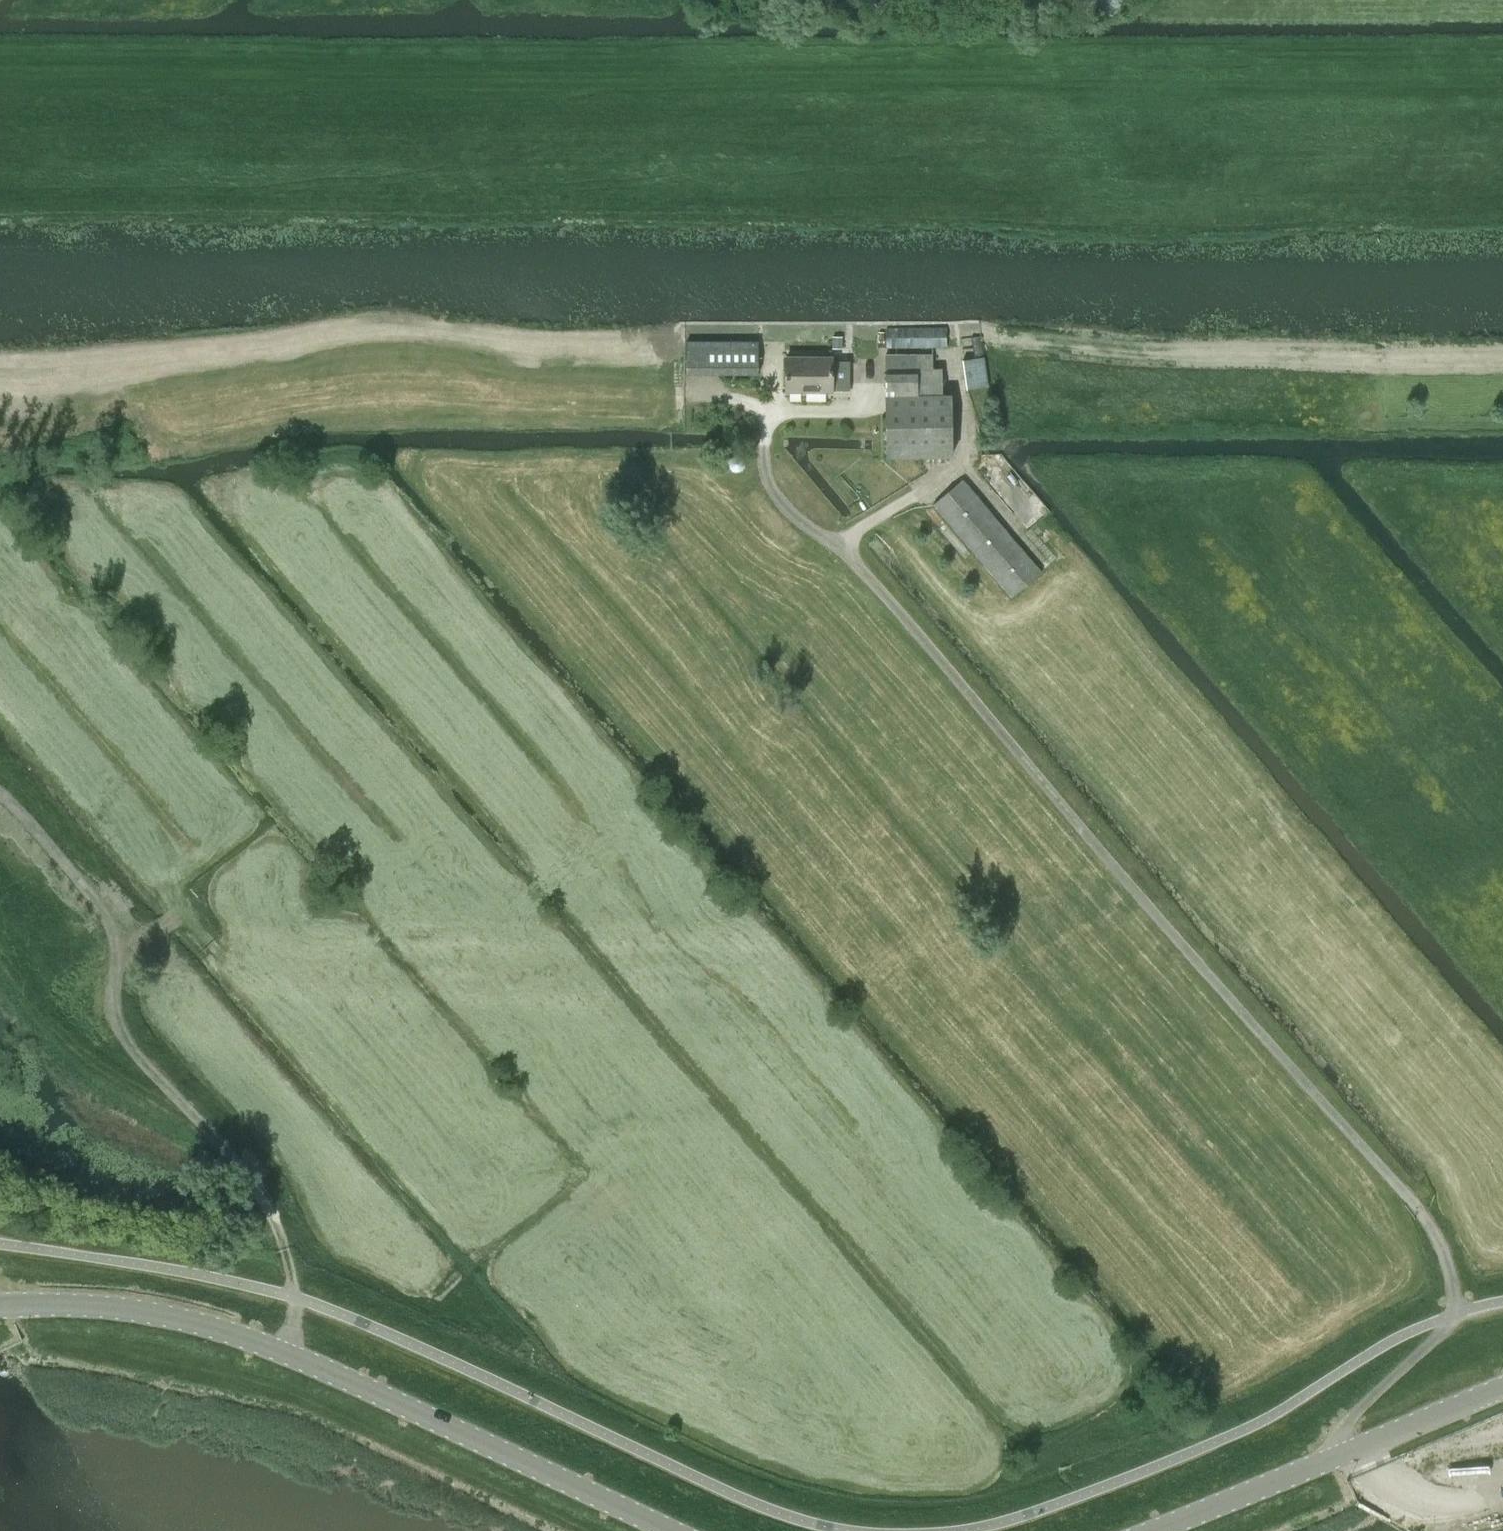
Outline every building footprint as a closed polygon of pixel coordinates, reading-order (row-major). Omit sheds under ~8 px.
[(886,329),(887,349),(953,347),(953,327),(886,329)] [(686,342),(685,374),(758,374),(758,342),(686,342)] [(885,391),(886,408),(941,407),(941,392),(941,370),(933,369),(933,354),(885,354),(885,391)] [(962,360),(967,389),(988,385),(983,356),(962,360)] [(832,391),(832,390),(849,390),(849,361),(831,361),(831,357),(786,357),(786,391),(832,391)] [(1062,554),(945,417),(848,500),(965,637),(1062,554)]
